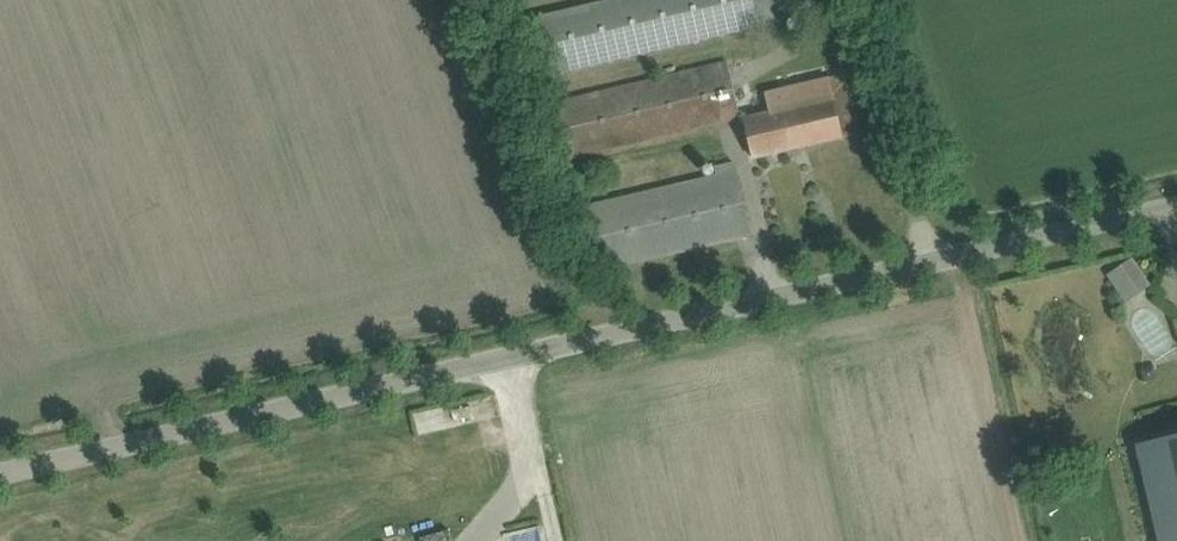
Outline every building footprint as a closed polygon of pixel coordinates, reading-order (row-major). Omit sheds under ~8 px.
[(535,77),(815,12),(812,0),(618,0),(522,22),(535,77)] [(742,117),(728,61),(542,106),(556,162),(742,117)] [(771,113),(768,113),(745,119),(754,158),(867,132),(853,73),(766,94),(771,113)] [(733,162),(713,167),(715,175),(735,170),(733,162)] [(558,213),(568,253),(573,277),(751,234),(735,170),(715,175),(558,213)] [(1129,257),(1107,272),(1126,299),(1148,285),(1129,257)] [(1154,365),(1141,368),(1143,381),(1157,378),(1154,365)] [(449,404),(413,411),(418,433),(453,425),(449,404)] [(1137,445),(1159,540),(1176,540),(1176,436),(1137,445)]
